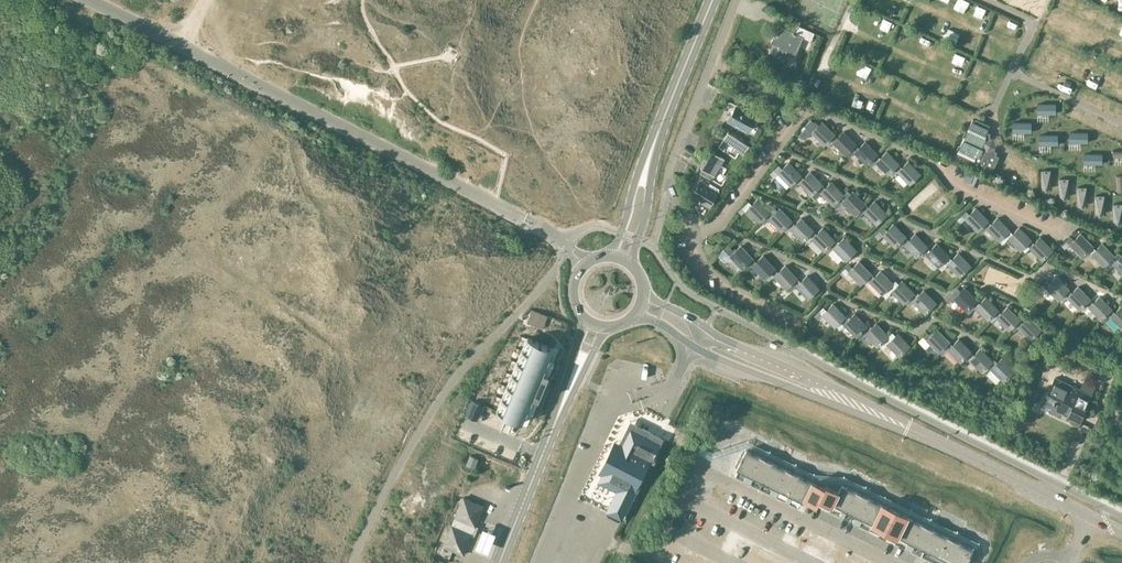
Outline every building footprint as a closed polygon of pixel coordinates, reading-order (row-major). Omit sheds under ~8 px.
[(804,36),(812,39),(815,32),(799,25),(796,32),(779,24),(771,41),(780,45),(775,54),(792,62),(804,36)] [(757,92),(753,100),(765,106),(769,98),(757,92)] [(737,104),(729,120),(748,130),(756,115),(760,117),(757,123),(764,126),(767,121),(769,122),(773,116),(752,105),(749,110),(737,104)] [(807,127),(800,133),(806,139),(813,132),(824,144),(830,139),(835,134),(823,121),(818,126),(812,119),(805,125),(807,127)] [(981,168),(980,169),(991,174),(999,156),(996,154),(997,152),(996,151),(995,147),(987,150),(984,142),(987,137),(986,136),(990,127),(989,126),(990,125),(976,119),(975,121),(972,120),(969,127),(968,125),(962,136),(964,136),(960,145),(959,144),(956,151),(957,152),(955,157),(981,168)] [(729,129),(723,140),(735,147),(733,150),(742,155),(750,143),(746,140),(733,132),(729,129)] [(838,138),(835,134),(830,139),(846,155),(852,149),(857,145),(844,132),(838,138)] [(860,148),(857,145),(852,149),(867,165),(873,159),(878,154),(866,141),(860,148)] [(724,159),(711,152),(702,169),(714,175),(724,159)] [(878,154),(873,159),(888,175),(894,169),(899,165),(900,164),(888,152),(881,158),(878,154)] [(902,168),(899,165),(894,169),(910,185),(921,174),(909,161),(902,168)] [(791,186),(797,180),(801,175),(789,162),(783,168),(780,165),(775,169),(791,186)] [(812,195),(818,189),(823,185),(811,172),(804,178),(801,175),(797,180),(812,195)] [(967,172),(963,179),(973,183),(975,177),(973,176),(973,174),(967,172)] [(710,205),(718,191),(720,188),(714,184),(712,188),(701,181),(693,195),(710,205)] [(823,185),(818,189),(834,205),(844,195),(844,194),(832,182),(826,188),(823,185)] [(844,195),(834,205),(836,208),(842,202),(855,215),(861,209),(866,205),(866,204),(854,192),(847,198),(844,195)] [(748,208),(761,222),(767,216),(771,211),(772,211),(760,199),(753,205),(749,201),(742,208),(738,211),(741,215),(748,208)] [(875,201),(869,208),(866,205),(861,209),(877,225),(887,214),(875,201)] [(774,215),(771,211),(767,216),(782,231),(788,225),(793,221),(781,208),(774,215)] [(978,231),(984,225),(988,220),(976,208),(970,214),(966,211),(957,220),(960,223),(965,218),(978,231)] [(796,225),(793,221),(788,225),(803,241),(810,235),(814,231),(802,218),(796,225)] [(992,224),(988,220),(984,225),(999,241),(1005,235),(1010,231),(1010,230),(998,218),(992,224)] [(880,232),(896,248),(902,241),(906,237),(894,224),(888,231),(884,227),(880,232)] [(825,251),(831,245),(836,240),(824,228),(817,234),(814,231),(810,235),(825,251)] [(1005,235),(999,241),(1002,244),(1008,238),(1021,251),(1026,245),(1031,240),(1019,228),(1013,234),(1010,231),(1005,235)] [(909,240),(906,237),(902,241),(917,257),(923,251),(928,246),(916,234),(909,240)] [(1071,237),(1067,241),(1082,257),(1088,251),(1093,247),(1081,234),(1074,240),(1071,237)] [(1034,243),(1031,240),(1026,245),(1042,260),(1053,249),(1041,237),(1034,243)] [(839,244),(836,240),(831,245),(846,261),(858,250),(845,238),(839,244)] [(930,250),(928,246),(923,251),(938,267),(944,261),(949,256),(937,243),(930,250)] [(1104,267),(1110,261),(1115,256),(1114,256),(1103,244),(1096,250),(1093,247),(1088,251),(1104,267)] [(753,258),(742,245),(735,251),(729,245),(725,248),(731,255),(730,255),(742,268),(749,262),(753,258)] [(952,259),(949,256),(944,261),(960,276),(971,265),(958,253),(952,259)] [(1110,261),(1121,273),(1121,255),(1120,257),(1117,254),(1114,256),(1115,256),(1110,261)] [(756,261),(753,258),(749,262),(764,279),(771,272),(776,268),(764,255),(756,261)] [(867,278),(872,274),(860,261),(853,268),(850,264),(845,268),(861,284),(867,278)] [(786,288),(793,282),(797,278),(785,265),(779,271),(776,268),(771,272),(786,288)] [(875,277),(872,274),(867,278),(883,294),(889,288),(893,284),(893,283),(881,271),(875,277)] [(801,282),(797,278),(793,282),(808,299),(820,288),(808,275),(801,282)] [(1058,300),(1064,294),(1069,290),(1057,277),(1050,283),(1047,280),(1042,284),(1058,300)] [(889,288),(883,294),(887,298),(891,294),(890,293),(892,292),(904,303),(909,298),(914,293),(902,281),(899,284),(896,281),(893,283),(893,284),(889,288)] [(950,294),(945,299),(949,303),(954,298),(966,310),(972,304),(976,300),(977,299),(965,287),(961,291),(957,287),(955,290),(950,294)] [(1080,310),(1086,304),(1090,300),(1091,299),(1078,287),(1072,293),(1069,290),(1064,294),(1080,310)] [(917,296),(914,293),(909,298),(925,314),(936,303),(923,290),(917,296)] [(1093,303),(1090,300),(1086,304),(1101,320),(1107,314),(1112,309),(1100,296),(1093,303)] [(979,303),(976,300),(972,304),(987,320),(993,314),(998,310),(998,309),(986,297),(979,303)] [(842,321),(846,317),(847,317),(834,304),(828,310),(824,307),(820,311),(835,327),(842,321)] [(1107,314),(1121,329),(1121,308),(1121,306),(1114,312),(1112,309),(1107,314)] [(1009,330),(1015,324),(1019,319),(1020,319),(1007,307),(1001,313),(998,310),(993,314),(1009,330)] [(863,331),(867,327),(868,326),(856,314),(849,320),(846,317),(842,321),(857,337),(863,331)] [(1022,323),(1019,319),(1015,324),(1030,340),(1041,329),(1029,316),(1022,323)] [(867,327),(863,331),(878,346),(884,340),(888,336),(889,336),(877,323),(870,329),(867,327)] [(939,352),(945,346),(949,341),(937,329),(930,335),(927,332),(923,336),(939,352)] [(891,339),(888,336),(884,340),(899,356),(910,346),(898,333),(891,339)] [(528,337),(497,411),(523,422),(540,382),(543,383),(544,379),(541,378),(554,348),(528,337)] [(952,345),(949,341),(945,346),(960,362),(966,356),(971,351),(959,338),(952,345)] [(974,354),(971,351),(966,356),(982,372),(988,366),(993,361),(981,348),(974,354)] [(994,359),(993,361),(988,366),(1003,381),(1014,370),(1002,358),(997,362),(994,359)] [(1050,412),(1060,417),(1063,411),(1069,413),(1067,416),(1079,421),(1092,395),(1091,395),(1080,389),(1055,377),(1044,401),(1053,405),(1050,412)] [(1080,389),(1091,395),(1095,386),(1084,380),(1080,389)] [(472,401),(467,414),(477,418),(483,405),(472,401)] [(616,491),(606,513),(614,517),(626,493),(634,497),(663,438),(639,426),(631,432),(618,452),(611,449),(600,471),(609,476),(609,485),(617,489),(616,491)] [(740,461),(736,468),(738,469),(735,475),(799,506),(804,496),(812,481),(812,480),(799,473),(786,467),(773,461),(773,460),(760,454),(759,454),(746,448),(743,454),(739,461),(740,461)] [(470,455),(466,464),(474,467),(478,458),(470,455)] [(812,481),(804,496),(829,509),(838,491),(826,485),(825,487),(812,480),(812,481)] [(829,509),(867,528),(869,529),(869,528),(882,503),(869,496),(856,489),(856,490),(842,483),(838,491),(829,509)] [(463,497),(443,545),(464,554),(484,505),(463,497)] [(869,528),(869,529),(894,541),(901,528),(907,516),(882,503),(869,528)] [(901,528),(894,541),(938,562),(950,562),(953,562),(966,562),(967,561),(971,554),(970,554),(973,548),(960,541),(947,534),(947,535),(934,528),(921,521),(921,522),(907,516),(901,528)] [(481,525),(474,545),(488,550),(495,531),(481,525)]
